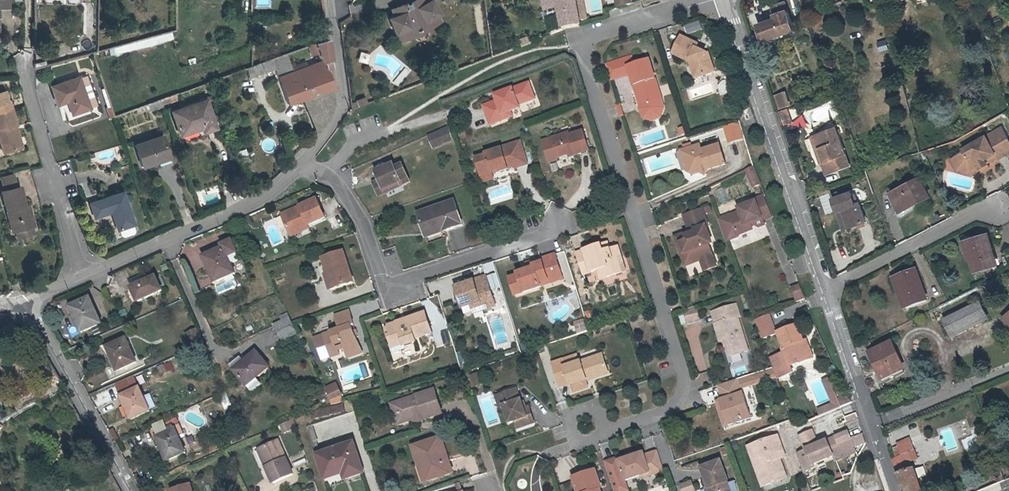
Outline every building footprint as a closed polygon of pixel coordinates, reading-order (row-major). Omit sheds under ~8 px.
[(412,35),(411,31),(418,28),(425,24),(427,29),(439,22),(436,15),(439,14),(430,0),(415,0),(409,4),(410,7),(406,9),(403,4),(389,9),(392,16),(387,18),(393,33),(395,32),(399,40),(412,35)] [(581,26),(576,0),(544,0),(553,35),(565,30),(565,29),(581,26)] [(786,4),(773,8),(777,21),(760,27),(766,43),(796,34),(786,4)] [(411,31),(412,35),(422,32),(427,29),(425,24),(418,28),(411,31)] [(95,62),(178,38),(176,29),(96,51),(91,53),(95,62)] [(526,37),(516,41),(518,48),(529,44),(526,37)] [(330,38),(308,46),(311,55),(318,54),(320,58),(323,62),(326,68),(335,90),(337,88),(330,38)] [(696,67),(701,77),(715,72),(709,53),(707,54),(698,50),(700,46),(683,38),(674,55),(691,63),(691,64),(696,67)] [(286,53),(255,65),(260,75),(276,69),(291,105),(304,101),(320,134),(327,126),(332,117),(337,104),(335,90),(326,68),(323,62),(319,63),(309,67),(294,73),(291,65),(286,53)] [(630,73),(634,87),(637,86),(644,105),(643,111),(646,117),(653,117),(659,115),(663,110),(662,99),(649,61),(633,66),(631,58),(607,66),(611,79),(630,73)] [(294,73),(309,67),(307,63),(297,67),(295,64),(291,65),(294,73)] [(696,78),(701,77),(696,67),(691,64),(696,78)] [(256,76),(252,66),(246,68),(250,79),(256,76)] [(97,105),(90,84),(82,87),(80,80),(79,77),(52,87),(58,105),(69,101),(73,113),(97,105)] [(82,87),(90,84),(86,79),(83,77),(80,80),(82,87)] [(725,81),(720,85),(721,90),(729,89),(727,80),(725,81)] [(509,110),(519,106),(534,100),(528,84),(495,97),(497,102),(484,107),(491,126),(513,117),(511,113),(509,110)] [(665,110),(662,99),(663,110),(659,115),(653,117),(646,117),(643,111),(644,105),(637,86),(634,87),(640,106),(641,111),(644,120),(653,120),(661,117),(665,110)] [(19,148),(12,127),(15,126),(7,102),(6,102),(2,91),(0,92),(0,142),(4,153),(19,148)] [(780,109),(791,106),(786,92),(776,95),(780,109)] [(355,100),(357,107),(366,103),(364,97),(355,100)] [(748,107),(745,98),(738,100),(741,109),(748,107)] [(214,128),(205,101),(172,113),(182,140),(214,128)] [(778,112),(781,120),(791,115),(788,109),(778,112)] [(794,123),(791,115),(781,120),(784,127),(794,123)] [(740,122),(725,126),(730,142),(744,138),(740,122)] [(12,127),(19,148),(22,147),(15,126),(12,127)] [(452,140),(448,126),(427,136),(433,150),(452,140)] [(1008,153),(1008,138),(1003,127),(964,148),(965,151),(954,157),(960,168),(970,171),(980,166),(982,168),(989,164),(988,163),(986,159),(996,154),(998,157),(999,159),(1008,153)] [(825,162),(822,163),(827,175),(850,165),(839,135),(841,134),(840,130),(837,131),(836,129),(815,137),(825,162)] [(573,152),(577,154),(589,150),(582,131),(569,135),(568,133),(551,138),(556,157),(568,153),(573,152)] [(169,158),(162,137),(136,146),(144,167),(169,158)] [(821,163),(822,163),(825,162),(815,137),(811,139),(821,163)] [(491,179),(492,175),(501,172),(509,170),(509,168),(516,166),(517,168),(527,165),(520,140),(501,146),(501,147),(483,153),(483,154),(473,157),(482,179),(485,181),(491,179)] [(686,150),(682,151),(688,171),(694,174),(701,172),(706,175),(708,170),(727,164),(721,145),(703,151),(701,145),(693,147),(686,150)] [(246,149),(235,152),(239,165),(250,161),(246,149)] [(988,163),(998,157),(996,154),(986,159),(988,163)] [(960,168),(954,157),(951,158),(957,170),(970,174),(982,168),(980,166),(970,171),(960,168)] [(378,197),(409,183),(400,163),(393,167),(391,163),(372,171),(376,180),(371,182),(378,197)] [(750,176),(757,173),(755,166),(748,169),(750,176)] [(757,173),(750,176),(754,186),(761,184),(757,173)] [(6,191),(17,188),(14,175),(2,178),(6,191)] [(494,181),(492,175),(491,179),(485,181),(482,179),(483,184),(494,181)] [(903,211),(931,197),(922,179),(893,192),(903,211)] [(20,238),(36,233),(33,226),(35,226),(31,211),(28,212),(21,187),(17,188),(6,191),(3,192),(9,212),(12,211),(18,231),(20,238)] [(123,191),(89,202),(94,216),(111,210),(117,227),(118,227),(132,222),(133,222),(123,191)] [(832,199),(837,214),(842,212),(848,229),(867,223),(860,202),(857,203),(853,192),(832,199)] [(757,223),(758,226),(759,229),(767,226),(765,222),(774,218),(765,196),(756,200),(757,202),(740,208),(741,212),(731,215),(731,214),(718,218),(727,242),(740,238),(739,236),(755,231),(754,228),(753,225),(757,223)] [(291,234),(309,226),(327,218),(319,200),(283,216),(291,234)] [(441,224),(443,232),(462,225),(454,201),(418,214),(423,230),(441,224)] [(702,209),(685,216),(691,232),(693,239),(688,240),(687,236),(683,237),(678,242),(682,255),(688,253),(692,264),(702,261),(703,265),(707,266),(714,264),(715,261),(709,245),(713,244),(706,226),(708,225),(702,209)] [(12,211),(9,212),(14,232),(18,231),(12,211)] [(842,212),(837,214),(843,232),(848,229),(842,212)] [(132,222),(118,227),(120,233),(123,234),(132,231),(134,228),(132,222)] [(426,238),(443,232),(441,224),(423,230),(426,238)] [(311,230),(309,226),(291,234),(293,238),(311,230)] [(693,239),(691,232),(676,237),(678,242),(683,237),(687,236),(688,240),(693,239)] [(989,233),(962,242),(967,261),(970,261),(974,275),(1000,267),(989,233)] [(205,257),(209,265),(208,266),(216,283),(236,274),(231,264),(240,259),(231,241),(222,245),(224,248),(205,257)] [(608,242),(601,245),(604,251),(610,249),(608,242)] [(604,267),(607,277),(623,272),(618,257),(621,256),(618,246),(610,249),(604,251),(601,245),(577,253),(584,274),(598,270),(604,267)] [(514,274),(507,276),(514,297),(564,280),(555,252),(524,262),(526,268),(514,272),(514,274)] [(335,280),(338,290),(356,284),(345,253),(324,260),(330,276),(327,276),(329,282),(335,280)] [(687,266),(692,264),(688,253),(682,255),(687,266)] [(626,271),(621,256),(618,257),(623,272),(626,271)] [(494,262),(484,264),(486,273),(496,270),(494,262)] [(601,279),(607,277),(604,267),(598,270),(601,279)] [(917,269),(891,279),(902,311),(929,302),(917,269)] [(469,307),(472,315),(497,307),(485,274),(451,286),(460,310),(469,307)] [(597,274),(587,276),(589,282),(599,280),(597,274)] [(134,287),(141,302),(167,290),(160,275),(134,287)] [(332,292),(338,290),(335,280),(329,282),(332,292)] [(791,288),(796,303),(805,300),(799,285),(791,288)] [(72,308),(76,316),(74,317),(82,335),(103,326),(92,300),(72,308)] [(951,338),(990,320),(982,301),(942,319),(951,338)] [(716,323),(721,341),(726,339),(732,355),(749,349),(738,316),(741,315),(737,303),(713,310),(717,322),(716,323)] [(696,307),(682,312),(686,325),(700,320),(696,307)] [(349,354),(364,350),(359,339),(356,335),(355,328),(357,327),(353,312),(339,317),(343,330),(327,335),(333,354),(341,352),(347,350),(349,354)] [(424,312),(383,325),(391,349),(431,335),(424,312)] [(280,317),(281,320),(273,324),(281,342),(297,335),(287,313),(280,317)] [(778,334),(770,314),(756,320),(763,339),(778,334)] [(8,328),(3,317),(0,319),(0,333),(8,328)] [(587,318),(576,320),(578,333),(589,331),(587,318)] [(804,341),(806,341),(799,324),(779,332),(786,348),(784,348),(785,352),(791,366),(811,359),(804,341)] [(198,330),(187,334),(193,349),(204,345),(198,330)] [(333,354),(327,335),(317,338),(321,350),(323,350),(326,360),(333,357),(333,354)] [(109,347),(113,356),(112,357),(118,371),(138,363),(127,340),(109,347)] [(807,340),(806,341),(804,341),(811,359),(814,357),(807,340)] [(883,378),(904,369),(892,341),(871,351),(883,378)] [(366,356),(364,350),(349,354),(351,361),(366,356)] [(576,354),(551,362),(559,388),(568,385),(569,388),(571,387),(573,394),(589,389),(587,382),(610,375),(602,352),(578,360),(576,354)] [(785,352),(770,357),(774,368),(777,375),(778,378),(793,372),(791,366),(785,352)] [(245,364),(246,365),(238,372),(256,393),(265,386),(260,379),(272,368),(259,353),(245,364)] [(160,366),(163,374),(174,369),(171,361),(160,366)] [(750,375),(752,383),(777,375),(774,368),(750,375)] [(479,372),(468,376),(472,387),(483,384),(479,372)] [(740,386),(752,383),(750,375),(738,379),(740,386)] [(832,404),(817,411),(819,417),(840,408),(829,378),(823,380),(832,404)] [(722,401),(730,425),(753,418),(745,394),(742,395),(740,386),(738,379),(720,385),(725,400),(722,401)] [(123,395),(127,403),(126,404),(133,420),(151,411),(141,388),(136,390),(133,384),(128,387),(131,393),(123,395)] [(328,389),(334,400),(345,395),(340,384),(328,389)] [(507,407),(504,407),(510,424),(515,422),(518,430),(535,424),(532,416),(527,417),(524,410),(521,401),(520,401),(517,402),(513,391),(503,395),(507,407)] [(396,404),(402,423),(415,419),(423,417),(424,421),(442,416),(434,392),(396,404)] [(345,395),(334,400),(336,405),(348,402),(345,395)] [(500,409),(504,407),(507,407),(503,395),(496,397),(500,409)] [(730,425),(722,401),(719,402),(726,427),(730,425)] [(344,404),(329,408),(331,416),(346,412),(344,404)] [(402,423),(396,404),(392,405),(398,425),(402,423)] [(290,426),(288,422),(281,425),(285,433),(291,430),(290,426)] [(179,428),(158,438),(169,464),(192,455),(179,428)] [(813,429),(800,435),(807,449),(808,449),(815,465),(835,455),(838,461),(858,451),(856,447),(852,438),(839,443),(836,435),(828,439),(819,443),(813,429)] [(839,443),(852,438),(848,430),(836,435),(839,443)] [(863,433),(852,438),(856,447),(865,444),(863,433)] [(763,488),(784,480),(777,461),(781,460),(787,458),(779,437),(749,447),(763,488)] [(905,455),(915,451),(917,450),(912,437),(899,442),(902,450),(905,455)] [(442,439),(439,440),(446,462),(449,461),(442,439)] [(269,465),(266,467),(273,483),(294,474),(279,440),(262,448),(269,465)] [(422,464),(428,482),(453,473),(449,461),(446,462),(439,440),(413,449),(418,465),(422,464)] [(364,473),(354,443),(316,456),(327,486),(364,473)] [(259,449),(266,467),(269,465),(262,448),(259,449)] [(897,458),(905,455),(902,450),(895,452),(897,458)] [(897,458),(895,459),(894,460),(904,490),(923,490),(916,468),(912,470),(909,461),(918,458),(915,451),(905,455),(897,458)] [(659,452),(650,455),(654,469),(651,470),(652,473),(653,476),(666,472),(659,452)] [(620,462),(627,482),(644,476),(652,473),(651,470),(654,469),(650,455),(646,456),(645,454),(620,462)] [(788,479),(781,460),(777,461),(784,480),(788,479)] [(729,484),(728,481),(729,481),(722,461),(702,468),(710,488),(711,490),(731,490),(729,484)] [(424,483),(428,482),(422,464),(418,465),(424,483)] [(597,490),(602,488),(596,470),(573,477),(578,490),(597,490)] [(693,480),(681,484),(683,490),(697,490),(693,480)]
